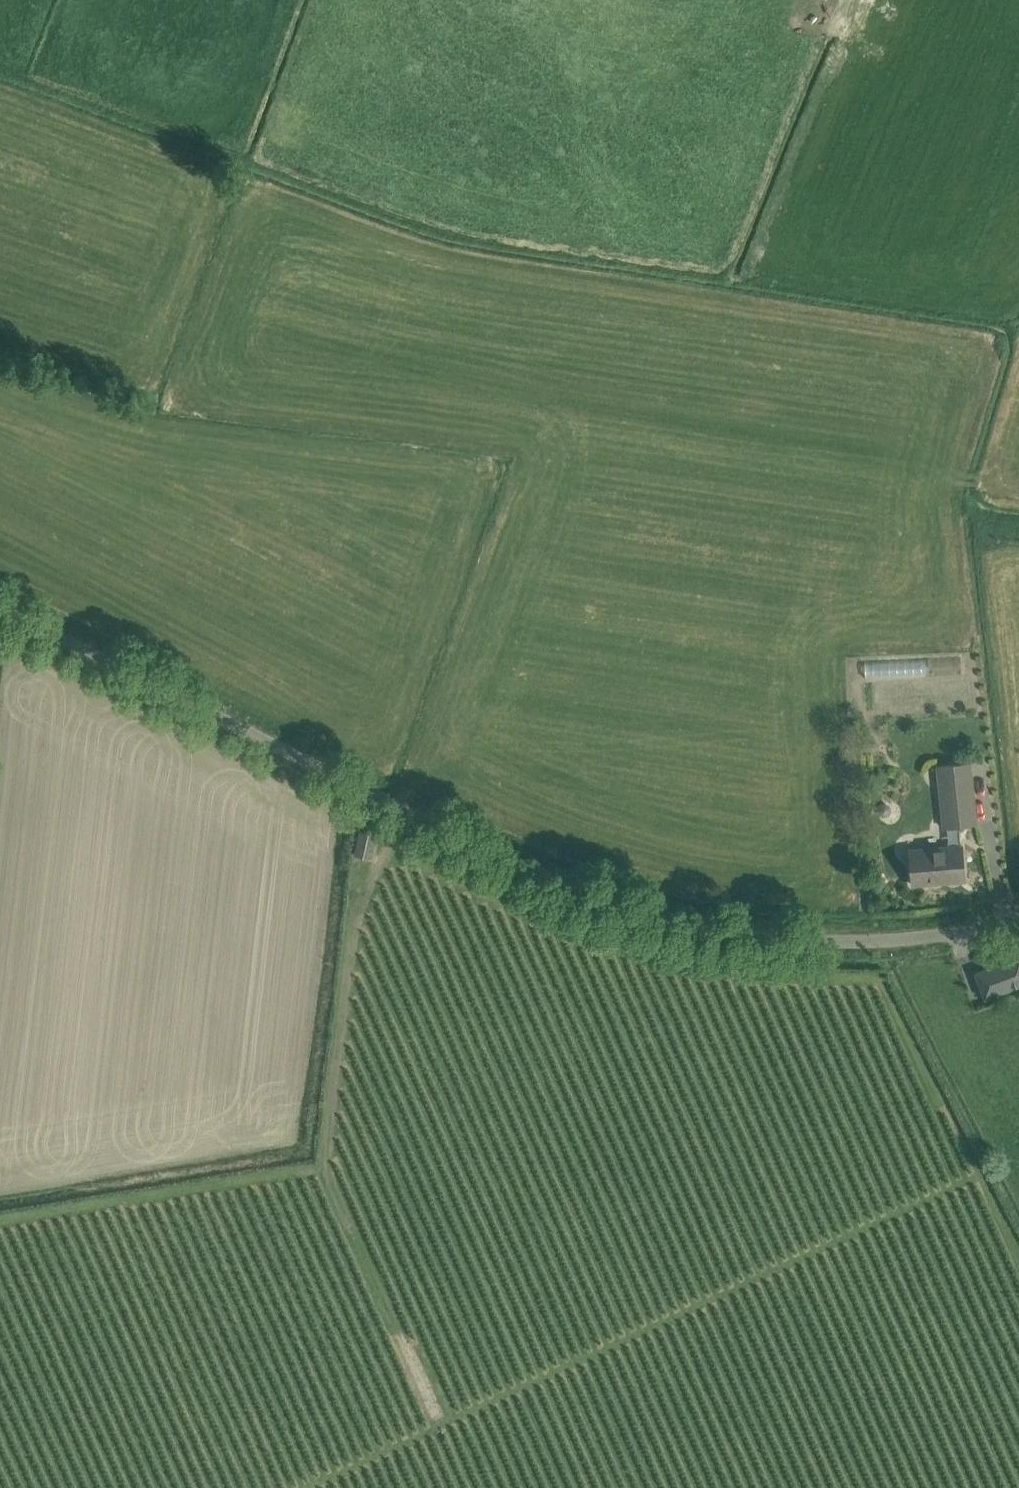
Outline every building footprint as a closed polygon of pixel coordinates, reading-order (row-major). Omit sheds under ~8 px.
[(938,765),(944,826),(976,823),(969,762),(938,765)] [(886,804),(881,804),(878,809),(878,814),(883,817),(888,816),(891,812),(890,806),(886,804)] [(909,850),(911,865),(912,885),(942,882),(942,879),(964,877),(963,857),(962,845),(909,850)] [(975,972),(984,998),(1018,986),(1018,955),(975,972)]
